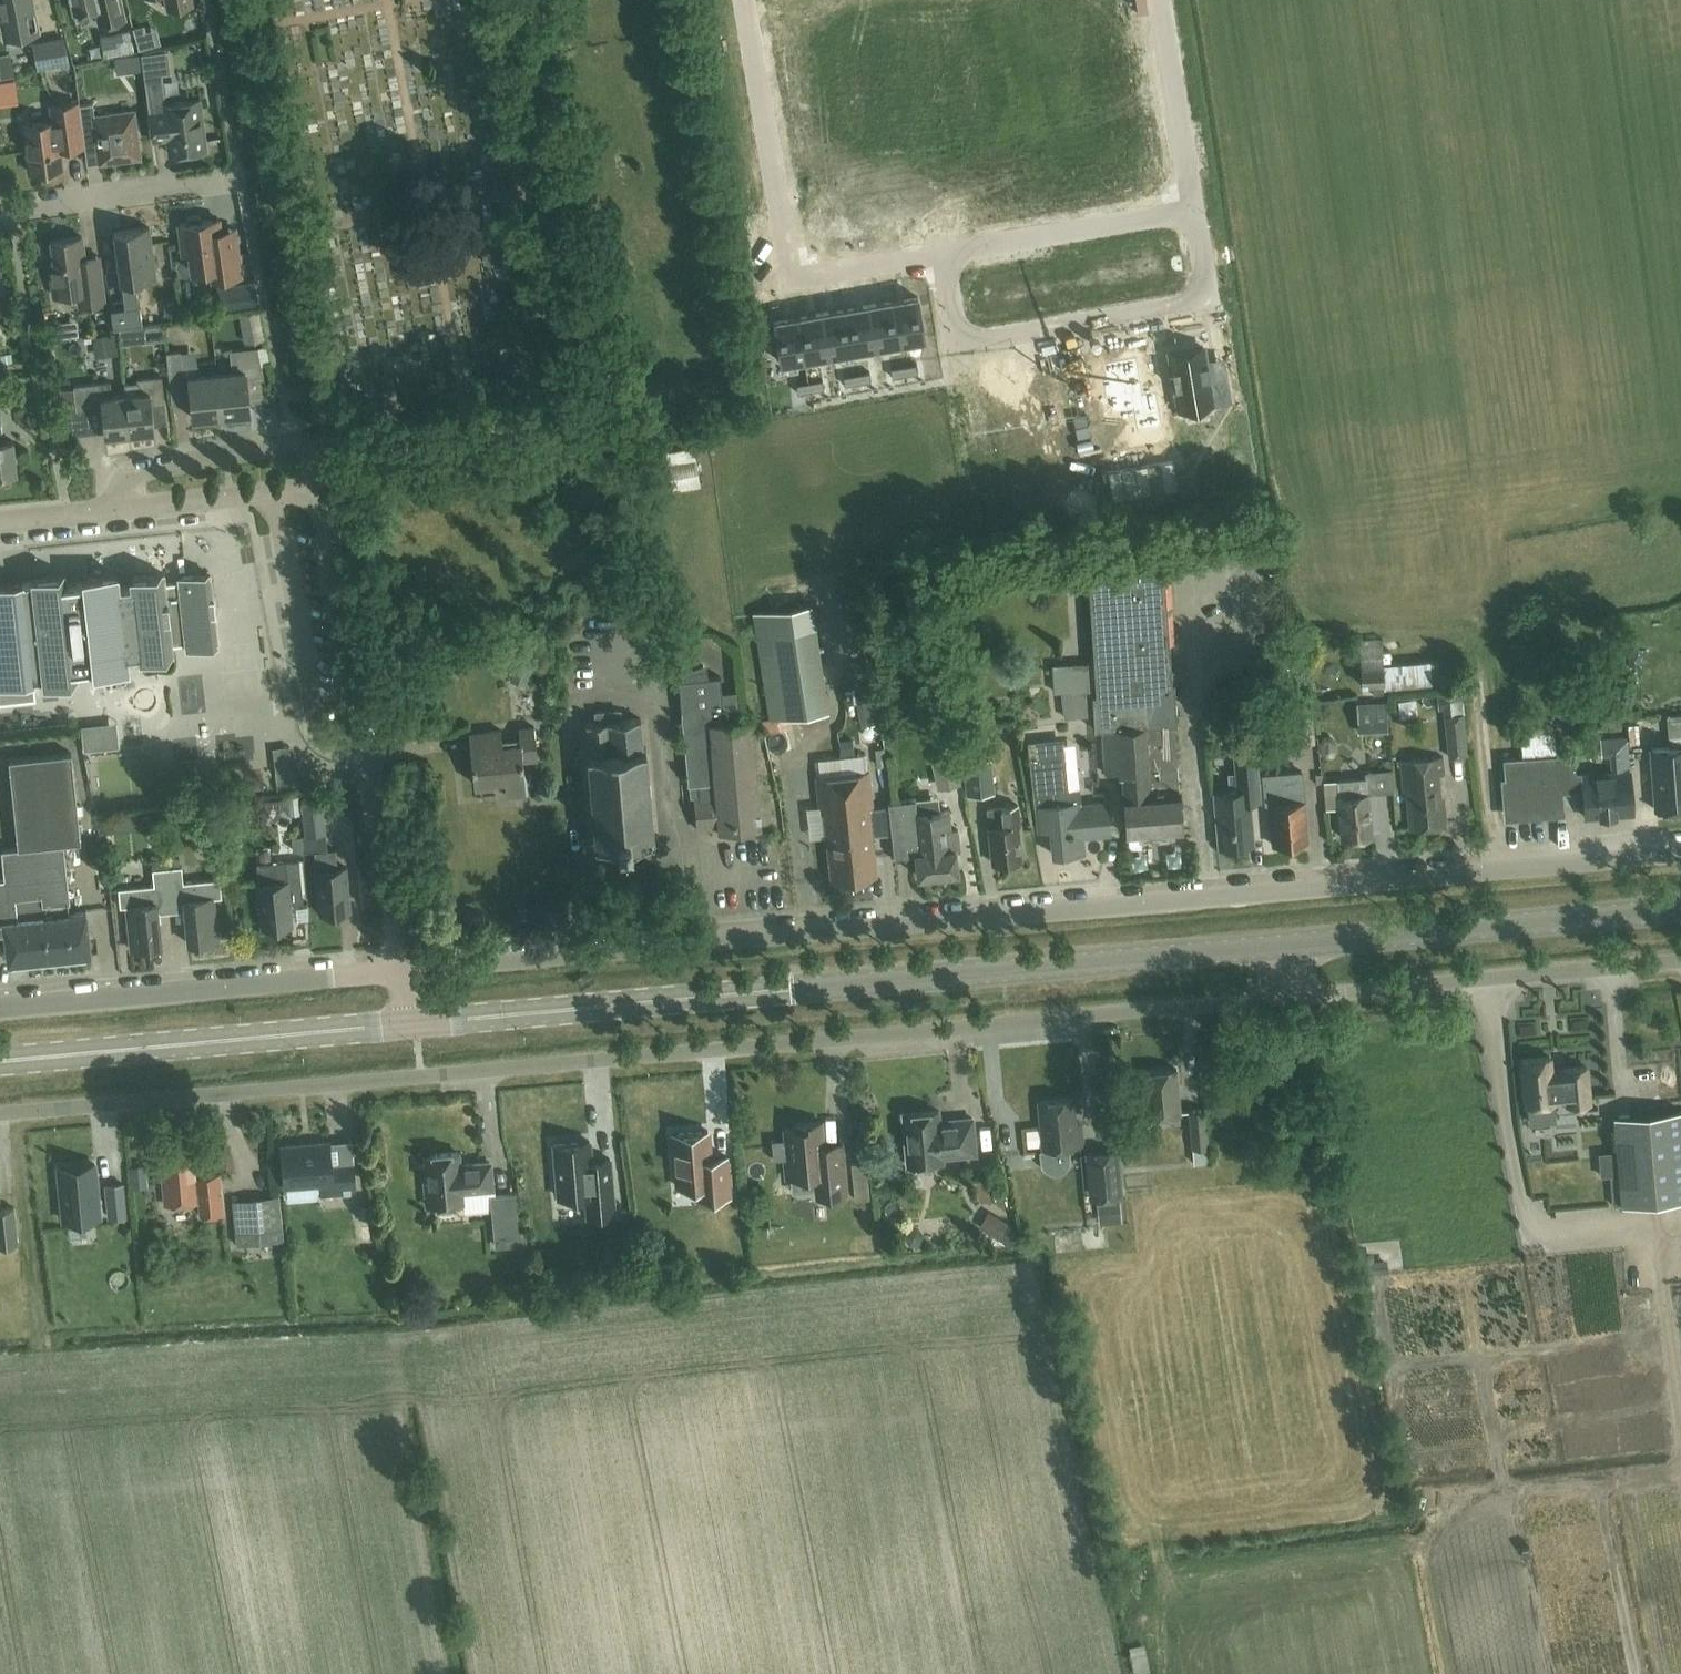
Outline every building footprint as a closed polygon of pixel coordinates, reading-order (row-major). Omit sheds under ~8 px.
[(34,0),(0,0),(0,18),(4,38),(40,30),(34,0)] [(125,18),(121,0),(71,0),(74,13),(95,8),(99,24),(125,18)] [(168,9),(192,4),(191,0),(167,0),(168,9)] [(68,61),(63,37),(48,40),(50,51),(35,54),(38,67),(68,61)] [(206,148),(200,100),(166,104),(162,73),(171,72),(168,50),(142,54),(145,75),(153,140),(168,138),(170,153),(206,148)] [(21,77),(21,57),(1,57),(1,77),(21,77)] [(52,120),(24,124),(30,171),(63,167),(61,148),(83,145),(78,102),(50,106),(52,120)] [(98,142),(100,156),(114,155),(115,160),(140,157),(134,111),(95,116),(93,103),(80,105),(85,144),(98,142)] [(200,216),(198,215),(188,216),(186,218),(187,222),(180,223),(183,246),(190,252),(193,272),(212,269),(213,279),(240,276),(234,229),(214,231),(212,219),(201,221),(200,216)] [(156,276),(150,227),(114,232),(121,281),(122,281),(124,300),(110,302),(114,328),(143,325),(139,298),(138,298),(137,288),(140,287),(141,286),(142,286),(143,284),(144,283),(145,282),(145,280),(144,278),(156,276)] [(99,256),(85,258),(82,236),(51,240),(54,263),(50,264),(53,295),(78,292),(79,305),(105,302),(99,256)] [(233,315),(261,313),(260,296),(232,297),(233,315)] [(917,296),(892,300),(899,341),(924,336),(917,296)] [(868,304),(875,345),(899,341),(892,300),(868,304)] [(845,308),(852,349),(875,345),(868,304),(845,308)] [(845,308),(821,312),(828,353),(852,349),(845,308)] [(821,312),(798,316),(805,357),(828,353),(821,312)] [(780,361),(805,357),(798,316),(773,320),(780,361)] [(86,341),(84,319),(60,320),(61,342),(86,341)] [(118,332),(92,335),(95,356),(121,353),(118,332)] [(1204,345),(1169,351),(1176,393),(1209,387),(1212,403),(1231,399),(1226,373),(1209,376),(1204,345)] [(246,374),(263,373),(258,346),(230,349),(232,371),(217,373),(222,415),(250,412),(246,374)] [(193,418),(222,415),(217,373),(199,375),(198,364),(182,365),(181,350),(167,351),(170,382),(189,380),(193,418)] [(1143,394),(1139,374),(1137,357),(1103,363),(1106,378),(1102,379),(1105,398),(1109,397),(1112,413),(1133,410),(1137,431),(1162,427),(1156,391),(1143,394)] [(903,365),(904,374),(918,371),(916,362),(903,365)] [(891,376),(904,374),(903,365),(890,367),(891,376)] [(869,371),(856,373),(857,382),(871,380),(869,371)] [(857,382),(856,373),(843,376),(844,385),(857,382)] [(125,394),(126,394),(130,433),(133,432),(134,437),(152,435),(152,430),(154,430),(152,404),(165,402),(162,376),(137,378),(138,382),(124,383),(125,394)] [(1078,376),(1040,382),(1050,437),(1088,430),(1078,376)] [(809,382),(810,391),(824,388),(822,379),(809,382)] [(111,381),(74,385),(77,411),(102,408),(105,435),(130,433),(126,394),(125,394),(112,395),(111,381)] [(997,381),(962,387),(970,438),(1022,429),(1017,397),(1000,400),(997,381)] [(810,391),(809,382),(796,384),(797,393),(810,391)] [(307,385),(291,388),(293,399),(309,397),(307,385)] [(16,472),(13,442),(3,443),(1,421),(0,421),(0,473),(16,472)] [(702,484),(695,445),(665,450),(673,490),(702,484)] [(1172,457),(1109,468),(1114,493),(1176,483),(1172,457)] [(1096,573),(1159,568),(1158,554),(1095,559),(1096,573)] [(1096,711),(1092,712),(1093,727),(1102,727),(1106,771),(1122,770),(1126,835),(1181,831),(1173,723),(1177,723),(1174,682),(1172,682),(1164,568),(1159,568),(1096,573),(1086,573),(1092,660),(1096,711)] [(0,585),(0,703),(36,699),(33,679),(44,678),(44,683),(78,679),(77,670),(94,668),(94,671),(127,668),(126,655),(140,654),(140,657),(173,654),(164,574),(132,577),(132,585),(118,586),(117,574),(84,578),(84,582),(67,584),(66,575),(33,579),(33,582),(0,585)] [(750,610),(754,632),(755,644),(766,718),(761,719),(770,756),(792,750),(784,717),(789,716),(828,711),(816,626),(815,623),(812,601),(750,610)] [(1385,691),(1442,685),(1439,659),(1383,665),(1381,637),(1359,638),(1361,686),(1384,685),(1385,691)] [(525,687),(535,664),(519,658),(509,680),(525,687)] [(1063,713),(1092,712),(1096,711),(1092,660),(1086,660),(1087,663),(1088,685),(1061,687),(1062,693),(1063,713)] [(698,828),(719,826),(720,830),(721,830),(721,829),(760,826),(751,720),(721,722),(719,707),(723,706),(721,676),(705,678),(704,669),(688,675),(689,679),(680,680),(689,784),(690,784),(691,796),(695,796),(698,828)] [(1449,693),(1452,709),(1468,706),(1465,690),(1449,693)] [(1387,726),(1385,702),(1356,703),(1358,728),(1387,726)] [(1315,743),(1312,703),(1292,705),(1295,745),(1315,743)] [(76,722),(98,720),(97,706),(76,708),(76,722)] [(594,845),(654,840),(646,747),(642,747),(639,718),(620,720),(619,709),(595,712),(596,722),(586,723),(589,752),(585,753),(594,845)] [(1463,714),(1444,716),(1449,756),(1467,754),(1463,714)] [(1652,748),(1657,810),(1680,809),(1680,714),(1667,715),(1670,747),(1652,748)] [(102,747),(99,723),(81,725),(84,749),(102,747)] [(522,760),(537,758),(533,725),(517,727),(519,742),(501,743),(499,729),(468,732),(473,783),(503,780),(505,794),(525,792),(522,760)] [(1563,790),(1576,789),(1577,803),(1583,802),(1584,816),(1633,812),(1630,771),(1612,772),(1576,775),(1574,752),(1556,754),(1553,725),(1520,728),(1522,757),(1503,758),(1508,815),(1564,810),(1563,790)] [(1029,746),(1031,769),(1038,828),(1050,827),(1053,854),(1084,851),(1082,836),(1109,833),(1105,801),(1079,804),(1077,788),(1062,789),(1057,743),(1029,746)] [(1082,787),(1080,744),(1068,745),(1070,788),(1082,787)] [(1250,800),(1262,799),(1260,781),(1259,781),(1256,749),(1238,750),(1240,771),(1228,772),(1229,789),(1214,791),(1219,844),(1253,842),(1250,800)] [(2,850),(5,880),(36,876),(33,847),(64,844),(80,842),(71,752),(9,759),(18,849),(2,850)] [(942,786),(960,782),(954,752),(936,755),(942,786)] [(1410,829),(1447,826),(1445,802),(1442,802),(1439,774),(1444,773),(1443,756),(1400,761),(1404,792),(1406,792),(1410,829)] [(989,759),(961,762),(965,794),(993,791),(989,759)] [(840,774),(851,877),(877,874),(869,808),(873,807),(869,771),(840,774)] [(1308,841),(1304,799),(1302,771),(1262,774),(1264,804),(1269,804),(1273,844),(1308,841)] [(840,774),(816,777),(820,813),(824,813),(831,879),(851,877),(840,774)] [(1367,793),(1365,777),(1337,780),(1343,838),(1371,835),(1370,827),(1379,826),(1376,793),(1367,793)] [(265,800),(267,821),(290,818),(288,797),(265,800)] [(305,835),(328,832),(324,797),(301,799),(305,835)] [(956,850),(960,850),(958,829),(951,829),(949,810),(917,813),(916,797),(888,800),(893,855),(916,852),(918,876),(958,872),(956,850)] [(1017,826),(1020,826),(1018,805),(987,808),(993,863),(1021,860),(1017,826)] [(346,833),(359,832),(358,807),(345,807),(346,833)] [(33,847),(36,876),(45,957),(91,953),(87,913),(69,915),(68,903),(71,903),(64,844),(33,847)] [(346,867),(338,867),(336,849),(315,851),(317,869),(316,869),(320,913),(350,911),(346,867)] [(289,896),(303,895),(299,860),(256,864),(262,927),(292,925),(289,896)] [(222,896),(220,878),(183,882),(182,866),(167,867),(171,904),(184,903),(188,943),(219,940),(215,897),(222,896)] [(157,906),(171,904),(167,867),(152,869),(154,885),(118,888),(120,906),(126,906),(131,949),(161,946),(157,906)] [(36,876),(5,880),(0,880),(0,921),(5,921),(6,930),(5,930),(8,961),(45,957),(36,876)] [(1554,1099),(1567,1098),(1568,1104),(1590,1102),(1586,1067),(1564,1069),(1565,1070),(1551,1071),(1550,1057),(1521,1059),(1525,1103),(1554,1101),(1554,1099)] [(1146,1116),(1180,1112),(1176,1068),(1142,1072),(1146,1116)] [(1075,1126),(1073,1098),(1039,1101),(1044,1149),(1045,1149),(1045,1150),(1041,1151),(1042,1160),(1043,1165),(1046,1169),(1051,1172),(1056,1172),(1061,1171),(1065,1168),(1068,1163),(1068,1158),(1067,1147),(1082,1145),(1080,1126),(1075,1126)] [(1189,1109),(1192,1146),(1207,1144),(1204,1108),(1189,1109)] [(938,1110),(903,1113),(908,1164),(943,1161),(942,1156),(975,1153),(972,1118),(950,1120),(951,1125),(940,1126),(938,1110)] [(1680,1110),(1614,1116),(1617,1150),(1619,1174),(1622,1205),(1680,1200),(1680,1112),(1680,1110)] [(823,1145),(821,1121),(795,1123),(795,1127),(785,1128),(787,1156),(784,1156),(786,1177),(815,1175),(817,1197),(847,1194),(842,1143),(823,1145)] [(677,1186),(696,1185),(697,1198),(730,1195),(727,1156),(709,1158),(707,1132),(708,1132),(708,1131),(673,1133),(673,1135),(675,1135),(679,1185),(677,1185),(677,1186)] [(589,1141),(554,1144),(559,1197),(586,1194),(588,1216),(614,1214),(610,1158),(591,1160),(589,1141)] [(196,1164),(193,1142),(166,1144),(167,1148),(161,1149),(166,1205),(199,1202),(201,1215),(221,1213),(218,1175),(194,1177),(193,1164),(196,1164)] [(285,1184),(320,1181),(321,1196),(356,1192),(354,1162),(332,1164),(330,1142),(281,1146),(285,1184)] [(1207,1144),(1192,1146),(1194,1162),(1209,1160),(1207,1144)] [(1601,1175),(1619,1174),(1617,1150),(1599,1152),(1601,1175)] [(458,1151),(426,1154),(428,1181),(425,1181),(427,1204),(439,1203),(439,1208),(443,1211),(452,1210),(454,1207),(454,1202),(463,1201),(462,1189),(469,1189),(472,1191),(481,1190),(483,1187),(492,1187),(490,1161),(465,1163),(465,1166),(460,1167),(458,1151)] [(1088,1154),(1091,1191),(1092,1198),(1121,1195),(1117,1151),(1088,1154)] [(100,1216),(95,1163),(58,1167),(63,1220),(100,1216)] [(123,1183),(106,1185),(109,1217),(126,1216),(123,1183)] [(519,1242),(514,1193),(491,1195),(496,1244),(519,1242)] [(283,1242),(279,1195),(232,1199),(236,1246),(283,1242)] [(1099,1224),(1122,1221),(1120,1200),(1097,1203),(1099,1224)] [(16,1220),(14,1207),(0,1209),(0,1244),(18,1243),(16,1220)] [(978,1227),(997,1238),(1007,1222),(988,1211),(978,1227)] [(1587,1219),(1565,1218),(1565,1231),(1586,1231),(1587,1219)]
